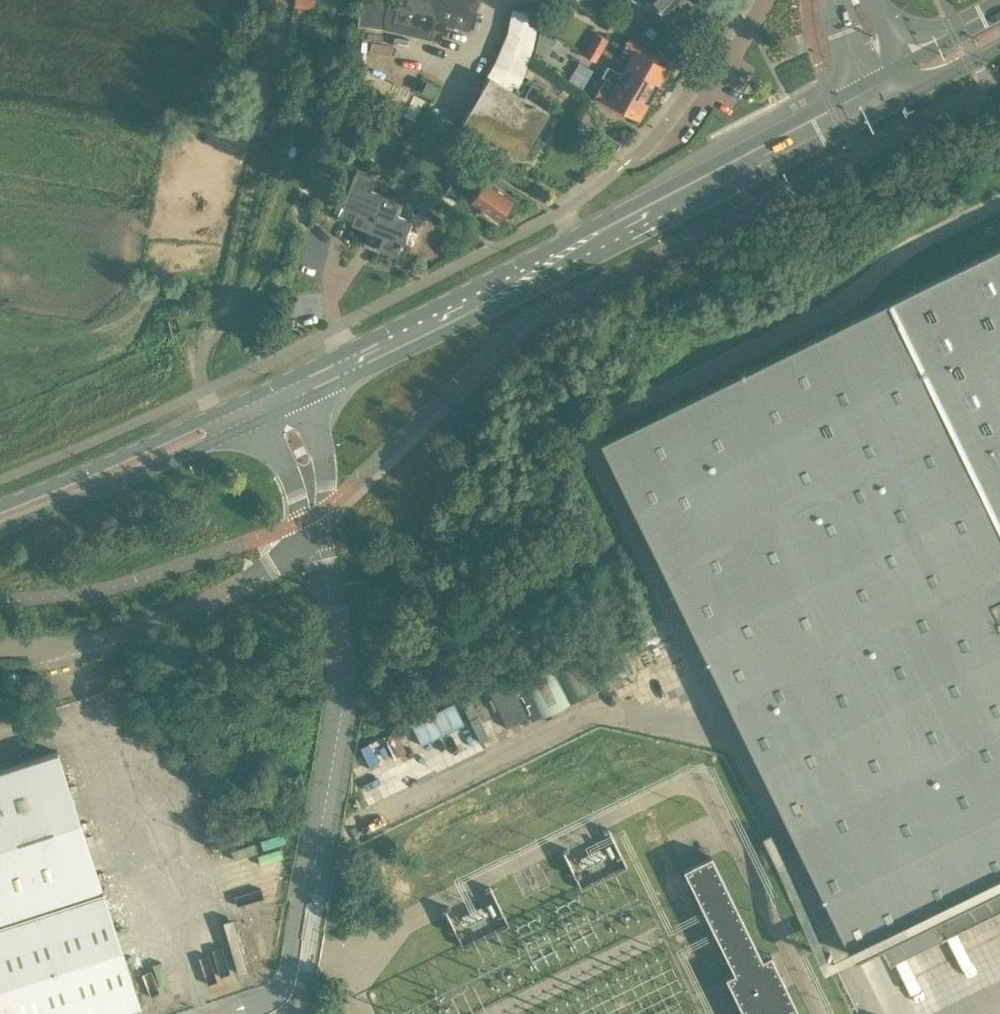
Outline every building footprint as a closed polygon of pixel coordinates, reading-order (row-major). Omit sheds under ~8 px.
[(387,0),(385,0),(360,0),(357,24),(382,27),(429,38),(434,17),(448,22),(468,29),(478,0),(397,0),(396,4),(386,2),(387,0)] [(643,2),(654,12),(658,8),(667,17),(669,15),(673,19),(681,10),(677,6),(682,0),(641,0),(643,2)] [(286,49),(302,51),(308,7),(293,6),(286,49)] [(461,122),(521,157),(548,110),(524,96),(531,84),(520,78),(522,75),(530,49),(538,14),(513,9),(508,34),(495,63),(496,64),(489,76),(488,75),(461,122)] [(429,38),(440,42),(448,22),(434,17),(429,38)] [(247,39),(260,41),(263,24),(249,22),(247,39)] [(657,33),(648,25),(642,32),(651,40),(657,33)] [(557,38),(541,29),(535,51),(546,57),(557,38)] [(596,32),(590,41),(603,48),(608,39),(596,32)] [(632,55),(627,62),(658,80),(666,66),(655,60),(658,56),(628,39),(622,49),(632,55)] [(603,48),(590,41),(583,54),(596,61),(603,48)] [(601,76),(605,78),(646,101),(658,80),(627,62),(621,73),(607,65),(601,76)] [(352,89),(403,114),(420,123),(430,101),(413,93),(361,68),(352,89)] [(580,87),(586,76),(575,70),(568,81),(580,87)] [(646,101),(605,78),(595,96),(624,114),(627,109),(637,116),(646,101)] [(421,92),(431,96),(436,85),(426,81),(421,92)] [(450,139),(460,145),(468,131),(458,125),(450,139)] [(412,170),(402,164),(395,175),(405,181),(412,170)] [(350,221),(371,229),(382,194),(366,187),(371,175),(355,169),(341,203),(355,209),(350,221)] [(470,200),(469,201),(481,209),(481,208),(498,219),(505,209),(507,210),(513,201),(511,199),(513,197),(485,178),(485,179),(476,173),(471,179),(459,171),(444,192),(461,204),(466,198),(470,200)] [(382,194),(371,229),(382,234),(377,246),(396,254),(411,220),(394,213),(399,201),(382,194)] [(999,598),(999,246),(876,307),(606,440),(859,956),(999,887),(999,610),(995,600),(999,598)] [(574,649),(547,662),(568,708),(596,696),(574,649)] [(609,662),(587,673),(598,694),(619,684),(609,662)] [(545,663),(518,676),(539,722),(567,709),(545,663)] [(510,688),(488,697),(504,733),(526,723),(510,688)] [(101,887),(57,750),(0,768),(0,920),(101,887)] [(761,957),(710,854),(683,868),(705,913),(715,935),(733,971),(724,976),(744,1013),(789,1013),(788,1012),(796,1007),(770,953),(761,957)]
